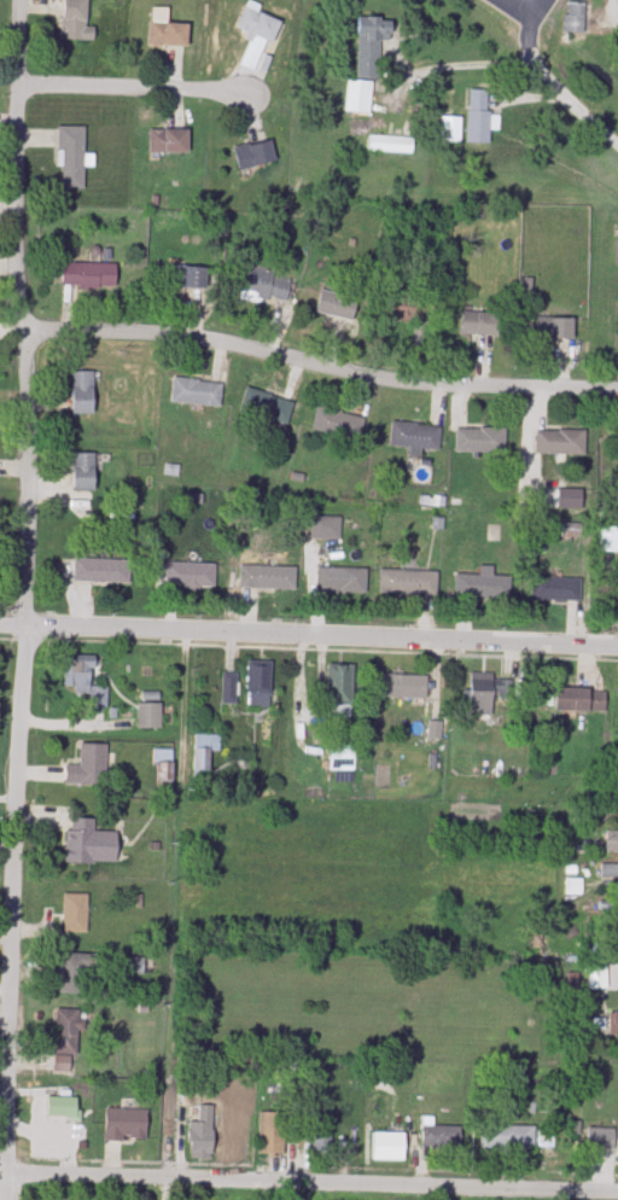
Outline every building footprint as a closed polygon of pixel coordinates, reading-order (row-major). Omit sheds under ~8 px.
[(94,41),(94,28),(87,28),(88,0),(63,0),(62,41),(94,41)] [(282,22),(259,12),(261,6),(248,1),(236,29),(252,36),(240,65),(261,74),(282,22)] [(584,4),(564,4),(564,34),(584,34),(584,4)] [(188,47),(188,24),(167,24),(168,9),(149,9),(149,47),(188,47)] [(356,81),(347,80),(346,114),(370,114),(371,80),(379,80),(381,39),(392,39),(392,25),(381,25),(381,19),(359,18),(356,81)] [(489,91),(467,91),(467,144),(489,144),(489,91)] [(441,142),(460,142),(460,118),(441,118),(441,142)] [(59,127),(59,190),(84,190),(84,127),(59,127)] [(188,130),(149,130),(149,153),(188,153),(188,130)] [(239,171),(276,162),(271,140),(234,149),(239,171)] [(62,288),(116,288),(116,264),(62,264),(62,288)] [(208,266),(169,266),(169,289),(208,289),(208,266)] [(286,305),(292,278),(243,268),(237,294),(286,305)] [(353,321),(359,298),(321,290),(316,313),(353,321)] [(425,324),(428,306),(386,299),(383,317),(425,324)] [(462,336),(500,335),(500,312),(461,314),(462,336)] [(573,318),(535,318),(535,339),(573,339),(573,318)] [(94,372),(72,372),(72,415),(94,415),(94,372)] [(222,384),(173,378),(170,402),(219,408),(222,384)] [(287,425),(294,401),(245,388),(239,412),(287,425)] [(364,417),(316,407),(311,430),(359,440),(364,417)] [(438,451),(440,426),(391,423),(390,448),(438,451)] [(505,453),(505,429),(456,429),(456,453),(505,453)] [(535,431),(535,455),(585,455),(585,431),(535,431)] [(95,454),(73,454),(73,492),(95,492),(95,454)] [(339,540),(339,518),(311,518),(311,540),(339,540)] [(599,552),(617,552),(617,528),(599,528),(599,552)] [(73,561),(73,584),(129,584),(129,561),(73,561)] [(214,564),(165,564),(165,589),(214,589),(214,564)] [(454,599),(510,599),(510,577),(492,577),(492,567),(480,567),(480,576),(454,576),(454,599)] [(239,590),(295,590),(295,568),(239,568),(239,590)] [(366,570),(316,570),(316,593),(366,593),(366,570)] [(436,572),(380,572),(380,596),(436,596),(436,572)] [(531,602),(580,602),(580,579),(531,579),(531,602)] [(89,709),(107,709),(107,687),(92,687),(92,660),(64,661),(64,687),(74,687),(74,695),(89,695),(89,709)] [(271,663),(247,663),(247,709),(271,709),(271,663)] [(327,667),(327,719),(351,719),(351,667),(327,667)] [(237,674),(221,674),(221,706),(237,706),(237,674)] [(492,675),(471,674),(469,717),(491,718),(493,698),(509,699),(510,682),(492,681),(492,675)] [(427,699),(427,677),(383,677),(383,699),(427,699)] [(556,712),(604,713),(604,690),(557,690),(556,712)] [(138,729),(161,729),(161,704),(138,704),(138,729)] [(219,736),(193,736),(193,780),(209,780),(209,752),(219,752),(219,736)] [(106,745),(79,745),(79,766),(65,766),(65,785),(106,785),(106,745)] [(354,746),(329,747),(329,771),(354,771),(354,746)] [(67,863),(118,864),(118,847),(94,847),(94,819),(67,819),(67,863)] [(617,854),(617,832),(605,832),(605,854),(617,854)] [(582,881),(566,880),(566,895),(581,896),(582,881)] [(63,933),(86,933),(86,895),(63,895),(63,933)] [(605,961),(605,946),(590,946),(590,961),(605,961)] [(59,994),(91,994),(91,954),(59,954),(59,994)] [(143,973),(143,959),(118,959),(118,973),(143,973)] [(607,968),(588,968),(588,989),(607,990),(607,968)] [(78,1011),(55,1010),(55,1056),(78,1056),(78,1011)] [(189,1122),(189,1160),(212,1160),(212,1106),(198,1106),(198,1122),(189,1122)] [(104,1110),(104,1141),(147,1141),(147,1110),(104,1110)] [(258,1156),(285,1156),(285,1113),(258,1113),(258,1156)] [(433,1119),(421,1119),(421,1149),(460,1149),(460,1127),(433,1127),(433,1119)] [(480,1150),(535,1150),(535,1126),(480,1126),(480,1150)] [(404,1134),(372,1134),(372,1162),(404,1162),(404,1134)]
